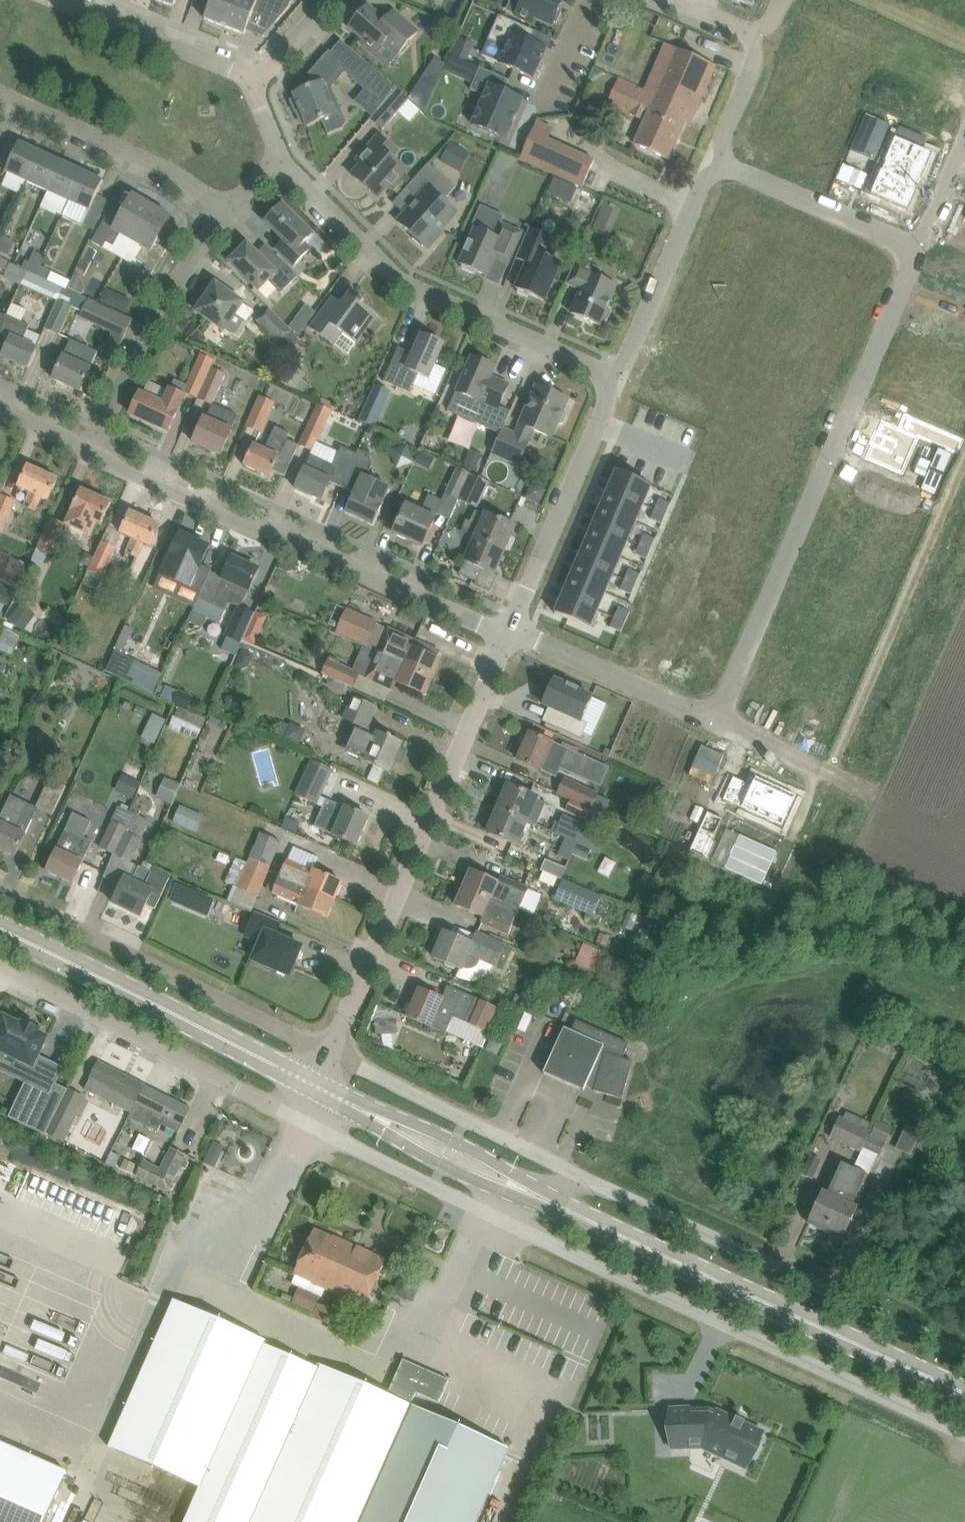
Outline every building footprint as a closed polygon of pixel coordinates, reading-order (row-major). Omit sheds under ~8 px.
[(205,18),(225,26),(235,0),(212,0),(205,18)] [(225,26),(245,34),(254,12),(277,21),(290,7),(293,0),(235,0),(225,26)] [(516,16),(532,23),(534,17),(553,25),(555,22),(557,23),(562,11),(560,10),(564,0),(523,0),(516,16)] [(354,22),(350,27),(364,39),(361,42),(375,54),(388,66),(398,55),(418,32),(409,24),(394,11),(385,21),(368,6),(364,10),(359,11),(354,17),(354,22)] [(499,15),(489,39),(507,47),(500,63),(533,78),(546,48),(535,44),(540,33),(499,15)] [(453,56),(467,62),(475,43),(461,37),(453,56)] [(635,144),(649,150),(668,159),(685,121),(690,124),(716,65),(698,57),(677,48),(656,95),(619,78),(607,104),(645,121),(635,144)] [(326,86),(345,64),(329,51),(308,76),(312,87),(294,95),(295,97),(291,102),(295,113),(302,114),(307,126),(322,120),(328,134),(343,128),(326,86)] [(377,110),(378,110),(397,88),(358,55),(347,68),(385,100),(377,110)] [(471,89),(485,96),(473,124),(505,139),(523,100),(505,91),(509,80),(480,68),(471,89)] [(417,85),(408,98),(410,99),(423,112),(431,94),(417,85)] [(397,88),(378,110),(371,119),(383,130),(410,99),(408,98),(397,88)] [(899,129),(882,167),(919,183),(931,156),(922,152),(926,141),(899,129)] [(595,160),(532,132),(520,159),(583,187),(595,160)] [(356,161),(362,167),(353,176),(377,197),(386,186),(389,188),(406,169),(392,157),(397,151),(379,135),(356,161)] [(6,172),(27,181),(41,152),(19,142),(6,172)] [(450,142),(440,161),(460,171),(470,152),(450,142)] [(490,174),(506,181),(516,157),(501,150),(490,174)] [(27,181),(48,191),(61,161),(41,152),(27,181)] [(48,191),(69,200),(82,171),(61,161),(48,191)] [(456,187),(429,163),(407,188),(418,198),(398,221),(414,236),(412,238),(422,247),(424,245),(428,248),(444,230),(443,229),(457,212),(444,200),(456,187)] [(882,167),(870,195),(907,211),(919,183),(882,167)] [(82,171),(69,200),(90,210),(104,181),(82,171)] [(556,178),(549,193),(561,198),(567,183),(556,178)] [(99,230),(92,241),(103,248),(106,242),(114,246),(120,235),(131,242),(152,206),(133,195),(131,199),(119,218),(109,212),(108,214),(99,230)] [(276,249),(294,266),(310,249),(305,243),(313,235),(283,204),(266,222),(285,240),(276,249)] [(152,206),(131,242),(143,248),(137,259),(144,263),(141,268),(152,275),(168,247),(158,240),(171,217),(152,206)] [(597,218),(591,232),(609,239),(614,225),(597,218)] [(460,264),(464,265),(462,268),(474,274),(476,271),(487,276),(495,259),(508,266),(523,232),(500,222),(494,236),(476,228),(460,264)] [(530,227),(524,240),(516,258),(527,263),(516,288),(519,289),(517,292),(528,297),(529,294),(544,301),(561,262),(544,254),(551,237),(530,227)] [(0,243),(0,252),(9,256),(13,249),(0,243)] [(269,281),(281,293),(298,276),(276,254),(268,263),(248,243),(229,261),(259,291),(269,281)] [(5,274),(11,263),(0,258),(0,272),(5,274)] [(611,309),(608,307),(617,286),(598,277),(602,269),(577,258),(566,284),(581,291),(571,313),(600,325),(602,320),(606,322),(610,316),(611,309)] [(27,271),(36,275),(40,267),(26,260),(22,268),(27,271)] [(14,264),(11,263),(5,274),(4,278),(20,286),(26,272),(27,271),(22,268),(14,264)] [(36,275),(40,277),(48,281),(52,272),(40,267),(36,275)] [(60,335),(73,307),(78,294),(74,293),(67,289),(64,288),(48,281),(40,277),(36,285),(38,287),(59,297),(45,328),(60,335)] [(199,306),(200,307),(198,311),(224,329),(235,314),(247,322),(254,311),(243,303),(242,303),(216,284),(207,297),(206,296),(205,296),(204,297),(203,298),(201,300),(200,302),(200,303),(199,304),(199,305),(199,306)] [(116,293),(105,288),(98,302),(113,309),(118,298),(116,293)] [(333,297),(328,303),(311,327),(334,344),(343,333),(356,342),(377,314),(363,304),(365,301),(351,292),(343,304),(333,297)] [(78,294),(73,307),(83,311),(81,317),(125,336),(133,318),(89,299),(78,294)] [(7,316),(0,331),(0,332),(10,337),(2,355),(28,367),(37,349),(37,347),(42,336),(27,330),(29,326),(22,322),(27,310),(12,304),(7,316)] [(306,305),(299,314),(309,321),(316,312),(306,305)] [(128,307),(125,313),(133,317),(136,311),(128,307)] [(293,331),(269,308),(257,321),(280,344),(293,331)] [(161,345),(169,350),(175,348),(178,340),(166,334),(161,345)] [(399,347),(391,365),(384,381),(411,393),(419,374),(429,378),(444,344),(422,334),(412,357),(398,351),(400,347),(399,347)] [(71,339),(61,361),(53,379),(81,391),(91,368),(90,368),(98,351),(71,339)] [(198,397),(211,368),(214,361),(200,354),(186,384),(175,379),(164,404),(140,393),(130,414),(169,431),(178,410),(178,409),(186,391),(198,397)] [(472,357),(464,375),(457,392),(479,402),(480,401),(499,409),(509,385),(491,376),(495,367),(472,357)] [(282,378),(283,379),(281,382),(293,391),(294,389),(302,395),(310,385),(303,379),(306,375),(293,364),(282,378)] [(198,397),(213,404),(213,403),(226,374),(211,368),(198,397)] [(502,429),(491,454),(519,466),(529,441),(528,440),(533,429),(551,437),(568,399),(537,385),(520,424),(521,424),(516,435),(502,429)] [(375,427),(390,392),(376,386),(361,420),(375,427)] [(248,426),(262,432),(274,404),(260,398),(248,426)] [(322,399),(320,404),(331,410),(334,404),(322,399)] [(213,403),(213,404),(206,418),(205,418),(194,442),(221,454),(232,430),(239,415),(213,403)] [(331,410),(320,404),(318,404),(311,420),(300,445),(313,451),(324,426),(332,411),(331,410)] [(254,444),(253,446),(244,465),(271,477),(279,458),(280,456),(280,455),(290,433),(276,427),(265,449),(254,444)] [(323,500),(331,482),(342,487),(357,454),(340,447),(332,465),(311,456),(306,467),(305,469),(296,488),(323,500)] [(357,454),(342,487),(355,493),(347,511),(373,524),(382,504),(383,503),(383,502),(389,490),(378,485),(366,479),(373,463),(370,455),(359,450),(357,454)] [(471,450),(461,468),(470,472),(476,475),(485,456),(471,450)] [(940,451),(923,490),(937,496),(954,457),(940,451)] [(470,472),(461,468),(457,467),(446,462),(443,470),(453,475),(442,500),(429,494),(422,510),(408,504),(394,533),(422,546),(431,526),(437,512),(450,518),(459,499),(470,472)] [(29,465),(20,484),(19,487),(30,492),(24,506),(36,511),(42,498),(48,500),(58,478),(29,465)] [(616,470),(608,488),(643,504),(651,485),(616,470)] [(475,477),(476,475),(470,472),(459,499),(478,507),(489,483),(475,477)] [(529,500),(544,506),(550,492),(536,485),(529,500)] [(608,488),(600,506),(636,521),(643,504),(608,488)] [(82,489),(73,508),(65,525),(89,535),(95,522),(101,524),(111,502),(82,489)] [(0,496),(0,497),(0,519),(7,522),(16,501),(1,494),(0,496)] [(666,514),(671,503),(660,499),(655,509),(666,514)] [(600,506),(592,523),(628,539),(636,521),(600,506)] [(662,524),(666,514),(655,509),(651,519),(662,524)] [(131,511),(123,530),(121,533),(133,538),(127,551),(138,556),(144,543),(150,546),(151,543),(160,524),(131,511)] [(481,525),(476,537),(504,549),(505,548),(508,549),(513,539),(510,537),(515,526),(486,513),(485,516),(476,511),(471,522),(481,525)] [(51,519),(31,562),(42,566),(48,553),(52,555),(66,526),(51,519)] [(592,523),(585,541),(620,556),(628,539),(592,523)] [(458,529),(457,531),(461,542),(471,547),(473,542),(476,537),(461,530),(458,529)] [(180,533),(162,573),(201,591),(210,571),(211,570),(201,565),(209,547),(192,539),(194,535),(183,530),(181,534),(180,533)] [(452,552),(463,548),(461,542),(457,531),(445,536),(452,552)] [(651,549),(656,539),(645,534),(640,544),(651,549)] [(504,549),(476,537),(473,542),(471,547),(460,573),(476,581),(482,568),(494,573),(504,549)] [(585,541),(577,559),(613,574),(620,556),(585,541)] [(90,571),(81,591),(97,597),(100,590),(96,588),(115,547),(103,542),(90,571)] [(647,559),(651,549),(640,544),(636,554),(647,559)] [(80,563),(90,567),(94,557),(85,553),(80,563)] [(296,559),(283,553),(277,566),(290,572),(296,559)] [(199,599),(189,620),(203,626),(207,617),(221,623),(230,603),(242,604),(249,590),(250,587),(259,569),(233,557),(224,576),(223,577),(210,571),(201,591),(198,598),(199,599)] [(577,559),(569,576),(605,592),(613,574),(577,559)] [(2,582),(17,589),(28,567),(13,560),(2,582)] [(636,584),(640,574),(629,570),(625,580),(636,584)] [(569,576),(562,594),(597,609),(605,592),(569,576)] [(632,594),(636,584),(625,580),(621,590),(632,594)] [(562,594),(554,612),(589,628),(597,609),(562,594)] [(9,620),(24,631),(36,615),(21,604),(9,620)] [(244,640),(255,613),(256,611),(243,605),(226,642),(238,648),(241,641),(243,642),(244,640)] [(329,627),(337,631),(367,644),(377,622),(339,605),(329,627)] [(626,622),(630,612),(619,607),(615,617),(626,622)] [(266,618),(255,613),(244,640),(253,644),(266,618)] [(621,632),(626,622),(615,617),(610,627),(621,632)] [(381,647),(378,652),(433,677),(440,659),(437,658),(440,651),(389,628),(381,647)] [(120,636),(115,648),(124,651),(129,640),(120,636)] [(240,650),(235,665),(241,667),(249,664),(252,655),(240,650)] [(114,651),(105,670),(152,693),(161,673),(114,651)] [(433,677),(378,652),(367,678),(393,690),(397,681),(425,694),(433,677)] [(330,678),(349,687),(352,688),(359,673),(327,659),(320,673),(330,678)] [(349,687),(330,678),(326,686),(345,695),(349,687)] [(547,706),(540,720),(579,737),(586,722),(580,720),(590,697),(552,679),(541,703),(547,706)] [(172,702),(177,690),(164,683),(158,695),(172,702)] [(223,711),(238,709),(237,695),(222,697),(223,711)] [(342,750),(347,752),(365,760),(365,761),(390,771),(396,756),(400,758),(404,758),(407,751),(404,747),(401,746),(402,743),(384,735),(368,728),(377,708),(352,697),(343,719),(354,724),(342,750)] [(207,719),(178,707),(174,716),(171,722),(200,734),(207,719)] [(24,716),(19,728),(27,731),(32,719),(24,716)] [(152,717),(143,737),(154,742),(163,723),(152,717)] [(282,723),(277,734),(285,738),(299,745),(306,730),(291,724),(290,727),(282,723)] [(518,760),(536,768),(552,775),(556,765),(571,772),(572,769),(583,774),(590,758),(548,740),(530,733),(525,731),(519,746),(524,748),(518,760)] [(296,796),(316,805),(332,770),(312,761),(296,796)] [(124,773),(116,790),(133,798),(141,782),(124,773)] [(734,777),(723,800),(783,827),(797,796),(756,777),(752,785),(734,777)] [(166,778),(159,792),(167,795),(165,800),(173,804),(181,785),(166,778)] [(50,779),(37,807),(38,808),(53,814),(65,787),(50,779)] [(559,792),(572,799),(593,808),(599,795),(565,779),(559,792)] [(508,784),(498,808),(527,821),(537,825),(546,803),(536,799),(537,797),(526,792),(508,784)] [(15,856),(23,838),(25,835),(33,819),(21,814),(27,803),(11,796),(0,818),(0,849),(15,856)] [(333,835),(339,838),(358,845),(370,817),(327,799),(320,814),(315,827),(333,835)] [(566,837),(577,842),(588,846),(601,816),(591,811),(593,808),(572,799),(567,811),(587,820),(586,823),(574,818),(566,837)] [(134,805),(131,812),(135,814),(140,816),(142,812),(138,807),(134,805)] [(101,847),(115,854),(135,814),(131,812),(120,807),(101,847)] [(179,807),(173,822),(194,831),(200,816),(179,807)] [(498,808),(488,832),(516,844),(527,821),(498,808)] [(716,834),(725,815),(710,808),(689,852),(709,861),(721,836),(716,834)] [(54,854),(46,871),(73,884),(81,866),(83,863),(82,862),(93,842),(84,837),(92,822),(74,813),(66,829),(56,850),(54,854)] [(135,814),(115,854),(129,861),(149,821),(140,816),(135,814)] [(746,831),(730,867),(764,881),(779,845),(746,831)] [(261,834),(248,863),(268,872),(281,842),(261,834)] [(577,842),(566,837),(558,855),(569,860),(572,854),(575,845),(577,842)] [(575,845),(572,854),(587,860),(590,852),(575,845)] [(268,872),(248,863),(236,858),(226,882),(258,896),(268,872)] [(546,858),(541,870),(561,878),(566,867),(546,858)] [(287,862),(280,877),(335,900),(342,883),(313,870),(311,876),(300,871),(302,868),(287,862)] [(125,878),(121,886),(113,903),(141,917),(146,905),(155,909),(163,892),(172,876),(149,864),(146,870),(139,867),(132,882),(125,878)] [(471,871),(464,888),(519,911),(520,909),(533,914),(541,895),(529,889),(502,878),(500,883),(489,879),(471,871)] [(644,874),(638,886),(648,891),(654,879),(644,874)] [(335,900),(280,877),(274,891),(300,902),(299,905),(327,917),(335,900)] [(556,899),(605,920),(614,898),(603,893),(601,897),(564,881),(556,899)] [(176,885),(170,900),(188,908),(195,893),(176,885)] [(464,888),(456,905),(475,912),(485,917),(483,922),(510,933),(519,911),(464,888)] [(224,920),(223,922),(241,930),(248,914),(230,906),(224,920)] [(248,930),(245,936),(260,942),(252,960),(289,975),(302,946),(283,938),(275,934),(280,923),(255,913),(255,915),(248,930)] [(591,928),(587,940),(598,944),(598,942),(606,945),(609,937),(602,934),(603,933),(591,928)] [(472,944),(471,943),(445,932),(439,944),(437,943),(432,954),(435,955),(434,957),(446,963),(445,965),(455,969),(456,967),(461,969),(472,944)] [(496,967),(506,944),(483,933),(482,935),(476,932),(471,943),(472,944),(477,946),(477,947),(484,950),(480,960),(496,967)] [(575,963),(607,978),(617,957),(585,943),(575,963)] [(420,989),(408,1016),(446,1032),(483,1048),(483,1047),(491,1032),(502,1009),(500,1009),(475,998),(475,997),(454,988),(448,985),(442,998),(438,997),(420,989)] [(526,998),(517,994),(513,1002),(523,1006),(526,998)] [(376,1007),(369,1022),(376,1022),(377,1033),(397,1032),(397,1021),(399,1017),(376,1007)] [(21,1024),(3,1016),(0,1022),(0,1052),(33,1069),(48,1038),(39,1033),(40,1031),(30,1026),(22,1022),(21,1024)] [(565,1028),(545,1073),(549,1071),(549,1070),(582,1084),(581,1085),(582,1090),(584,1090),(587,1082),(595,1086),(594,1090),(622,1098),(627,1078),(632,1061),(622,1058),(629,1044),(577,1021),(572,1031),(565,1028)] [(487,1049),(497,1054),(502,1044),(492,1039),(487,1049)] [(909,1061),(905,1075),(928,1081),(932,1066),(909,1061)] [(117,1107),(131,1113),(135,1104),(145,1085),(98,1062),(89,1080),(84,1090),(117,1107)] [(25,1083),(8,1117),(46,1134),(47,1132),(69,1089),(56,1082),(50,1095),(25,1083)] [(135,1104),(131,1113),(131,1114),(130,1117),(158,1131),(161,1124),(178,1133),(191,1109),(145,1085),(135,1104)] [(69,1089),(47,1132),(64,1141),(79,1112),(86,1097),(69,1089)] [(830,1138),(862,1152),(863,1149),(876,1155),(883,1140),(870,1134),(872,1131),(840,1117),(830,1138)] [(135,1175),(168,1191),(186,1154),(171,1147),(160,1168),(143,1160),(135,1175)] [(112,1151),(107,1161),(115,1165),(120,1156),(112,1151)] [(120,1168),(133,1174),(137,1165),(125,1159),(120,1168)] [(809,1223),(826,1230),(853,1169),(838,1162),(831,1178),(834,1179),(830,1189),(825,1187),(809,1223)] [(853,1169),(826,1230),(842,1238),(858,1202),(853,1200),(858,1190),(861,1191),(868,1176),(853,1169)] [(296,1274),(292,1284),(300,1287),(321,1296),(325,1288),(365,1306),(377,1278),(385,1259),(333,1235),(332,1237),(314,1229),(306,1247),(294,1273),(296,1274)] [(432,1248),(436,1250),(441,1249),(444,1244),(442,1239),(437,1237),(432,1239),(430,1243),(432,1248)] [(300,1287),(292,1305),(313,1314),(321,1296),(300,1287)] [(110,1446),(200,1486),(185,1521),(360,1521),(412,1405),(388,1394),(320,1364),(318,1368),(265,1344),(266,1341),(174,1300),(110,1446)] [(404,1360),(388,1394),(412,1405),(417,1393),(440,1403),(450,1380),(404,1360)] [(507,1447),(412,1405),(360,1521),(473,1521),(507,1447)] [(672,1449),(691,1448),(703,1448),(719,1455),(742,1466),(749,1449),(754,1451),(763,1432),(745,1423),(746,1421),(737,1417),(736,1419),(717,1411),(714,1418),(708,1416),(690,1416),(690,1408),(671,1409),(672,1449)] [(0,1442),(0,1521),(46,1521),(68,1472),(0,1442)]
